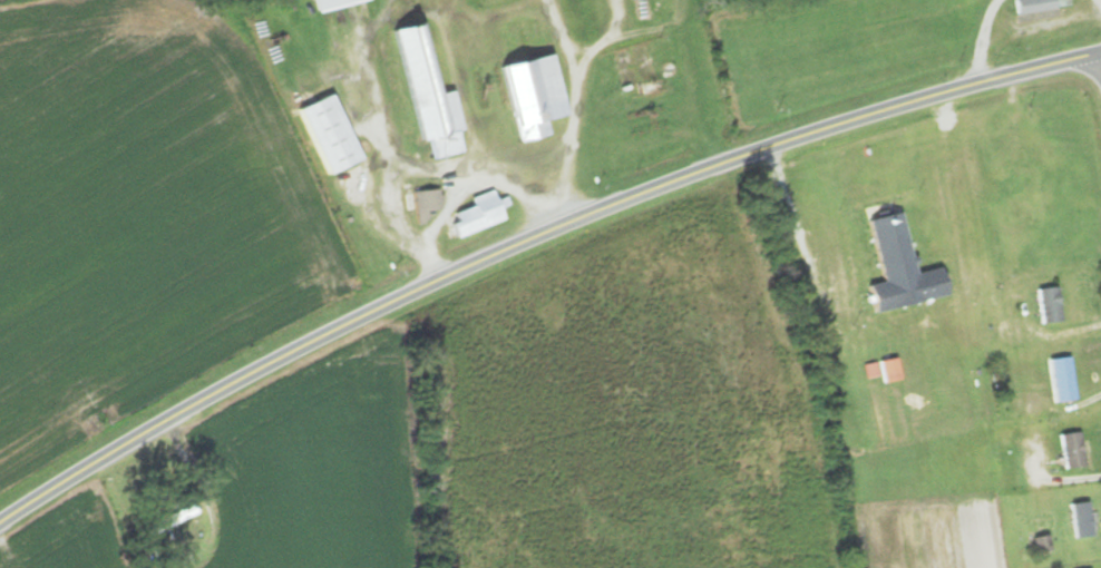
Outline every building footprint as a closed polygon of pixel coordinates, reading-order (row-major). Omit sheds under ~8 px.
[(321,13),(373,0),(318,0),(321,13)] [(446,94),(430,24),(396,31),(421,142),(431,140),(435,160),(470,152),(457,91),(446,94)] [(509,67),(525,142),(554,136),(550,121),(572,116),(559,56),(509,67)] [(305,109),(331,175),(365,161),(339,95),(305,109)] [(421,214),(444,208),(439,189),(416,195),(421,214)] [(459,212),(462,223),(455,224),(458,236),(507,224),(500,191),(475,197),(478,207),(459,212)] [(930,270),(904,275),(893,213),(861,219),(873,285),(857,287),(861,312),(936,298),(930,270)] [(1051,289),(1030,291),(1034,324),(1054,322),(1051,289)] [(1042,360),(1046,403),(1069,401),(1066,358),(1042,360)] [(877,378),(877,381),(893,381),(893,362),(861,362),(860,378),(877,378)] [(1056,470),(1077,468),(1073,434),(1052,436),(1056,470)] [(200,510),(194,503),(180,514),(186,521),(200,510)] [(1061,506),(1066,540),(1085,537),(1080,503),(1061,506)] [(1044,550),(1040,536),(1027,540),(1030,554),(1044,550)]
